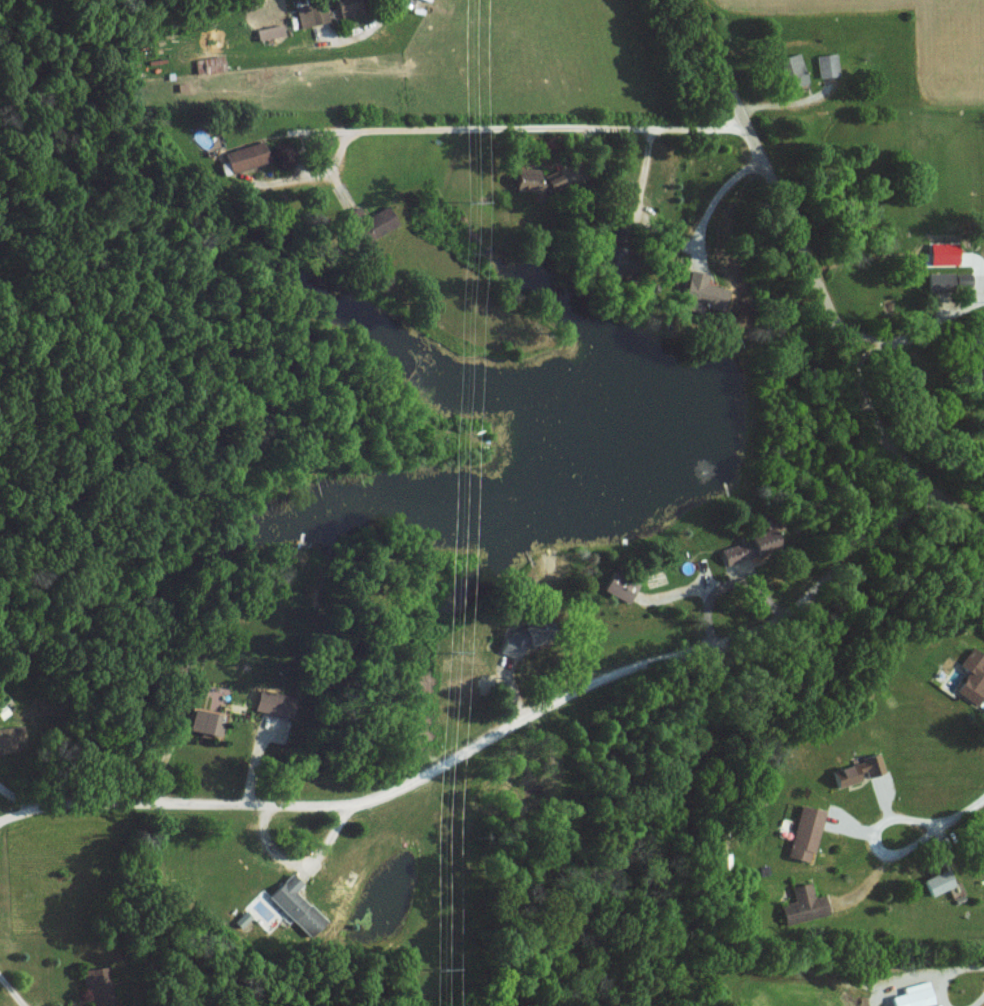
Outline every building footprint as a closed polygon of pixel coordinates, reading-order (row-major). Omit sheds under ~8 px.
[(300,28),(329,21),(324,0),(320,0),(295,7),(300,28)] [(367,12),(364,0),(336,0),(341,18),(367,12)] [(256,29),(258,40),(284,34),(281,23),(256,29)] [(808,82),(799,53),(779,59),(788,88),(808,82)] [(817,55),(819,77),(839,75),(837,53),(817,55)] [(225,71),(223,55),(195,59),(196,75),(225,71)] [(230,174),(269,160),(262,140),(223,154),(230,174)] [(516,190),(539,191),(540,168),(517,168),(516,190)] [(550,191),(564,185),(559,170),(545,176),(550,191)] [(346,213),(362,244),(398,225),(388,205),(366,218),(359,206),(346,213)] [(707,284),(709,274),(691,270),(684,300),(724,309),(729,289),(707,284)] [(930,291),(955,291),(955,286),(971,286),(971,273),(930,274),(930,291)] [(713,556),(767,541),(774,569),(720,584),(713,556)] [(596,591),(607,576),(631,591),(620,607),(596,591)] [(520,658),(525,641),(539,645),(543,632),(512,622),(502,652),(520,658)] [(977,703),(983,692),(983,669),(983,668),(983,666),(983,653),(972,646),(960,665),(969,670),(956,691),(977,703)] [(254,708),(290,718),(296,698),(259,688),(254,708)] [(2,719),(10,712),(1,701),(0,703),(0,717),(2,719)] [(223,724),(217,723),(219,712),(191,707),(187,730),(220,736),(223,724)] [(20,748),(0,751),(0,730),(16,728),(20,748)] [(861,780),(859,771),(866,770),(867,776),(885,771),(882,756),(833,767),(837,786),(861,780)] [(788,856),(811,862),(825,810),(801,804),(788,856)] [(931,895),(954,885),(947,868),(923,878),(931,895)] [(284,876),(262,900),(282,918),(308,943),(322,929),(289,898),(298,889),(284,876)] [(829,913),(824,894),(814,896),(811,881),(791,886),(794,900),(780,903),(785,924),(829,913)] [(238,926),(251,917),(246,911),(234,920),(238,926)] [(88,1005),(116,1005),(115,995),(109,996),(106,966),(84,969),(88,1005)] [(929,980),(904,986),(906,992),(892,995),(894,1005),(936,1005),(929,980)]
